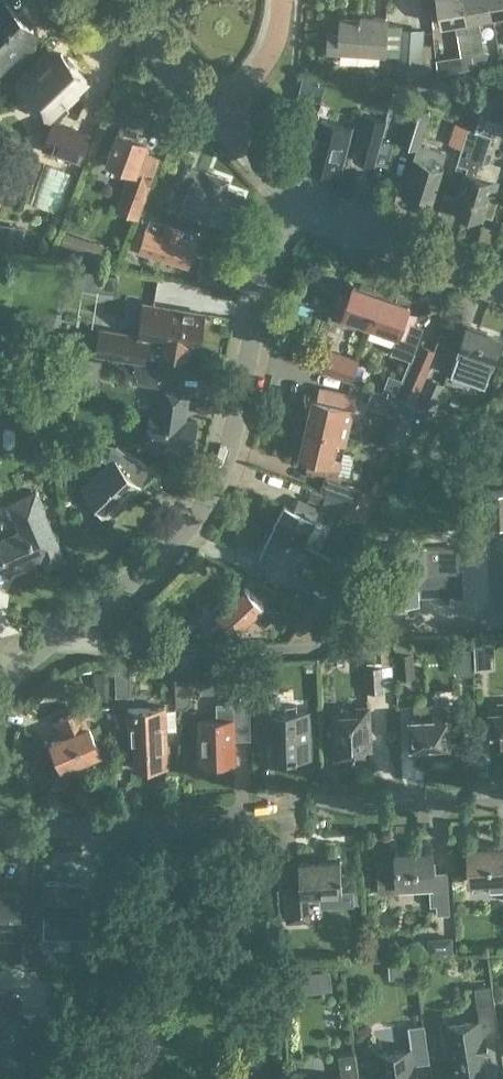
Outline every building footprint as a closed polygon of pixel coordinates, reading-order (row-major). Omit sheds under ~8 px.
[(441,25),(467,20),(464,0),(437,0),(441,25)] [(467,20),(493,16),(490,0),(464,0),(467,20)] [(493,16),(502,14),(502,0),(490,0),(493,16)] [(17,15),(7,5),(0,11),(0,67),(8,58),(12,62),(23,50),(20,47),(34,32),(31,29),(34,26),(34,21),(25,12),(20,12),(17,15)] [(361,16),(357,16),(357,19),(341,18),(340,34),(329,33),(328,51),(385,54),(387,19),(361,17),(361,16)] [(399,27),(396,71),(420,73),(423,28),(399,27)] [(481,28),(469,30),(473,54),(485,52),(481,28)] [(457,32),(461,56),(473,54),(469,30),(457,32)] [(43,111),(54,121),(44,149),(81,162),(91,135),(60,124),(64,114),(59,109),(88,81),(62,54),(24,91),(30,97),(29,98),(28,101),(29,105),(35,111),(39,112),(42,112),(43,111)] [(462,75),(459,86),(474,91),(478,80),(462,75)] [(462,147),(486,154),(487,150),(492,135),(482,132),(498,82),(484,77),(468,127),(462,147)] [(367,117),(356,156),(387,165),(408,86),(395,82),(384,122),(367,117)] [(399,140),(419,147),(430,113),(409,107),(399,140)] [(351,128),(317,118),(304,164),(339,174),(351,128)] [(135,171),(134,176),(131,175),(118,211),(138,219),(159,159),(143,153),(148,141),(120,131),(109,162),(135,171)] [(446,153),(422,145),(421,152),(417,151),(403,196),(433,205),(444,169),(441,168),(446,153)] [(492,152),(487,150),(486,154),(462,147),(455,170),(465,173),(454,208),(455,209),(454,212),(475,219),(479,216),(482,217),(483,214),(493,217),(498,200),(493,198),(498,183),(495,182),(501,164),(490,161),(492,152)] [(228,180),(207,172),(205,176),(188,169),(184,180),(192,183),(182,211),(231,229),(244,194),(226,187),(228,180)] [(140,253),(187,267),(194,244),(180,239),(182,231),(150,221),(140,253)] [(81,239),(65,234),(60,250),(76,256),(81,239)] [(333,313),(371,326),(382,295),(354,285),(350,295),(341,292),(333,313)] [(409,305),(382,295),(371,326),(367,337),(395,346),(397,341),(410,346),(415,334),(411,332),(415,318),(406,315),(409,305)] [(188,357),(190,346),(199,348),(204,314),(143,304),(137,338),(103,332),(100,350),(145,357),(145,356),(161,359),(162,353),(188,357)] [(493,361),(502,338),(468,326),(452,370),(484,382),(492,360),(493,361)] [(300,363),(351,381),(359,358),(308,340),(300,363)] [(420,342),(398,396),(415,403),(438,350),(420,342)] [(165,370),(137,366),(134,383),(162,387),(165,370)] [(430,378),(418,403),(433,410),(444,385),(430,378)] [(415,405),(372,390),(367,405),(409,421),(415,405)] [(313,399),(306,428),(338,435),(338,436),(347,438),(356,398),(325,391),(323,401),(313,399)] [(158,417),(152,416),(148,447),(192,454),(197,422),(185,421),(189,396),(161,392),(158,417)] [(310,459),(307,469),(338,476),(347,438),(338,436),(338,435),(306,428),(300,457),(310,459)] [(86,491),(107,514),(121,501),(124,504),(144,486),(139,480),(151,468),(117,446),(108,455),(115,463),(86,491)] [(354,487),(326,478),(321,490),(326,492),(350,501),(364,507),(364,506),(375,511),(380,500),(354,487)] [(65,560),(36,493),(9,505),(21,532),(0,541),(0,554),(9,574),(43,559),(47,568),(65,560)] [(502,528),(502,494),(481,495),(482,529),(502,528)] [(299,500),(294,510),(284,505),(272,532),(302,546),(319,510),(299,500)] [(364,507),(350,501),(344,513),(358,520),(360,516),(372,522),(376,513),(364,507)] [(272,532),(259,558),(269,563),(264,573),(284,582),(302,546),(272,532)] [(419,604),(418,597),(462,595),(460,547),(388,550),(389,575),(388,575),(389,580),(391,605),(419,604)] [(233,599),(230,596),(226,599),(226,600),(214,611),(223,621),(213,630),(224,642),(254,616),(264,627),(273,619),(262,608),(263,607),(246,588),(233,599)] [(308,605),(322,611),(328,599),(314,592),(308,605)] [(312,631),(322,611),(308,605),(299,624),(312,631)] [(491,643),(475,644),(476,669),(493,668),(491,643)] [(415,676),(413,652),(396,653),(398,677),(415,676)] [(367,692),(383,691),(382,667),(366,667),(367,692)] [(98,691),(100,708),(114,706),(110,670),(95,672),(97,691),(98,691)] [(197,679),(175,680),(177,709),(188,708),(197,679)] [(258,739),(273,739),(274,758),(309,756),(308,712),(273,714),(272,697),(257,697),(258,739)] [(219,768),(233,767),(233,763),(234,763),(233,734),(250,734),(249,702),(217,703),(218,720),(199,720),(200,764),(219,763),(219,768)] [(447,711),(433,712),(433,704),(415,705),(415,720),(409,720),(411,754),(431,753),(431,746),(449,745),(447,711)] [(491,728),(492,745),(498,750),(502,750),(502,704),(500,705),(500,712),(484,713),(485,728),(491,728)] [(136,768),(168,766),(166,732),(167,732),(167,731),(165,731),(164,707),(128,708),(129,740),(134,740),(136,768)] [(368,708),(356,709),(356,715),(334,716),(336,758),(354,757),(354,752),(356,752),(356,750),(370,750),(368,708)] [(63,769),(100,752),(81,710),(57,720),(64,736),(51,742),(63,769)] [(467,849),(469,883),(490,882),(490,891),(502,891),(502,847),(467,849)] [(448,876),(434,876),(433,852),(395,853),(396,867),(378,868),(379,894),(398,893),(398,888),(430,886),(431,908),(437,907),(437,914),(449,913),(448,876)] [(288,922),(304,922),(302,895),(320,894),(320,907),(355,905),(354,889),(342,890),(341,860),(299,863),(300,879),(285,880),(288,922)] [(95,919),(82,919),(82,883),(44,883),(44,910),(44,931),(63,931),(63,910),(74,910),(73,931),(81,931),(81,951),(95,951),(95,919)] [(13,940),(13,958),(30,958),(30,932),(20,932),(20,892),(0,892),(0,940),(13,940)] [(452,936),(428,938),(429,954),(453,952),(452,936)] [(447,1027),(454,1078),(472,1078),(471,1074),(489,1071),(486,1055),(488,1055),(485,1038),(500,1036),(492,987),(475,990),(480,1022),(447,1027)] [(38,1028),(37,1016),(22,1017),(22,1000),(9,998),(9,994),(0,992),(0,1024),(4,1025),(5,1020),(22,1022),(24,1059),(52,1058),(50,1027),(38,1028)] [(412,1050),(378,1055),(381,1078),(418,1078),(416,1066),(430,1064),(425,1026),(409,1028),(412,1050)] [(355,1055),(339,1057),(342,1078),(359,1078),(355,1055)]
